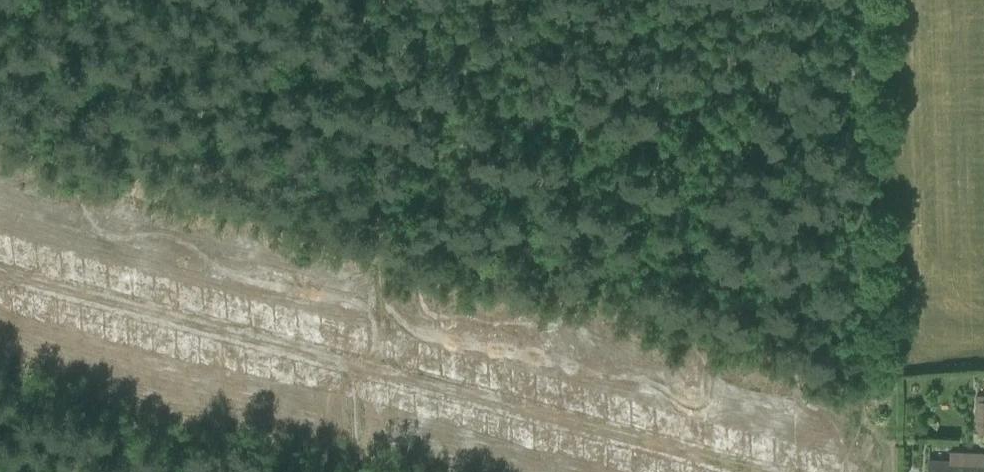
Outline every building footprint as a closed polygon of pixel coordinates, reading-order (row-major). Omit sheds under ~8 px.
[(975,434),(981,435),(981,443),(983,443),(983,379),(977,378),(975,434)] [(949,452),(949,461),(927,460),(927,471),(983,471),(983,453),(949,452)]
